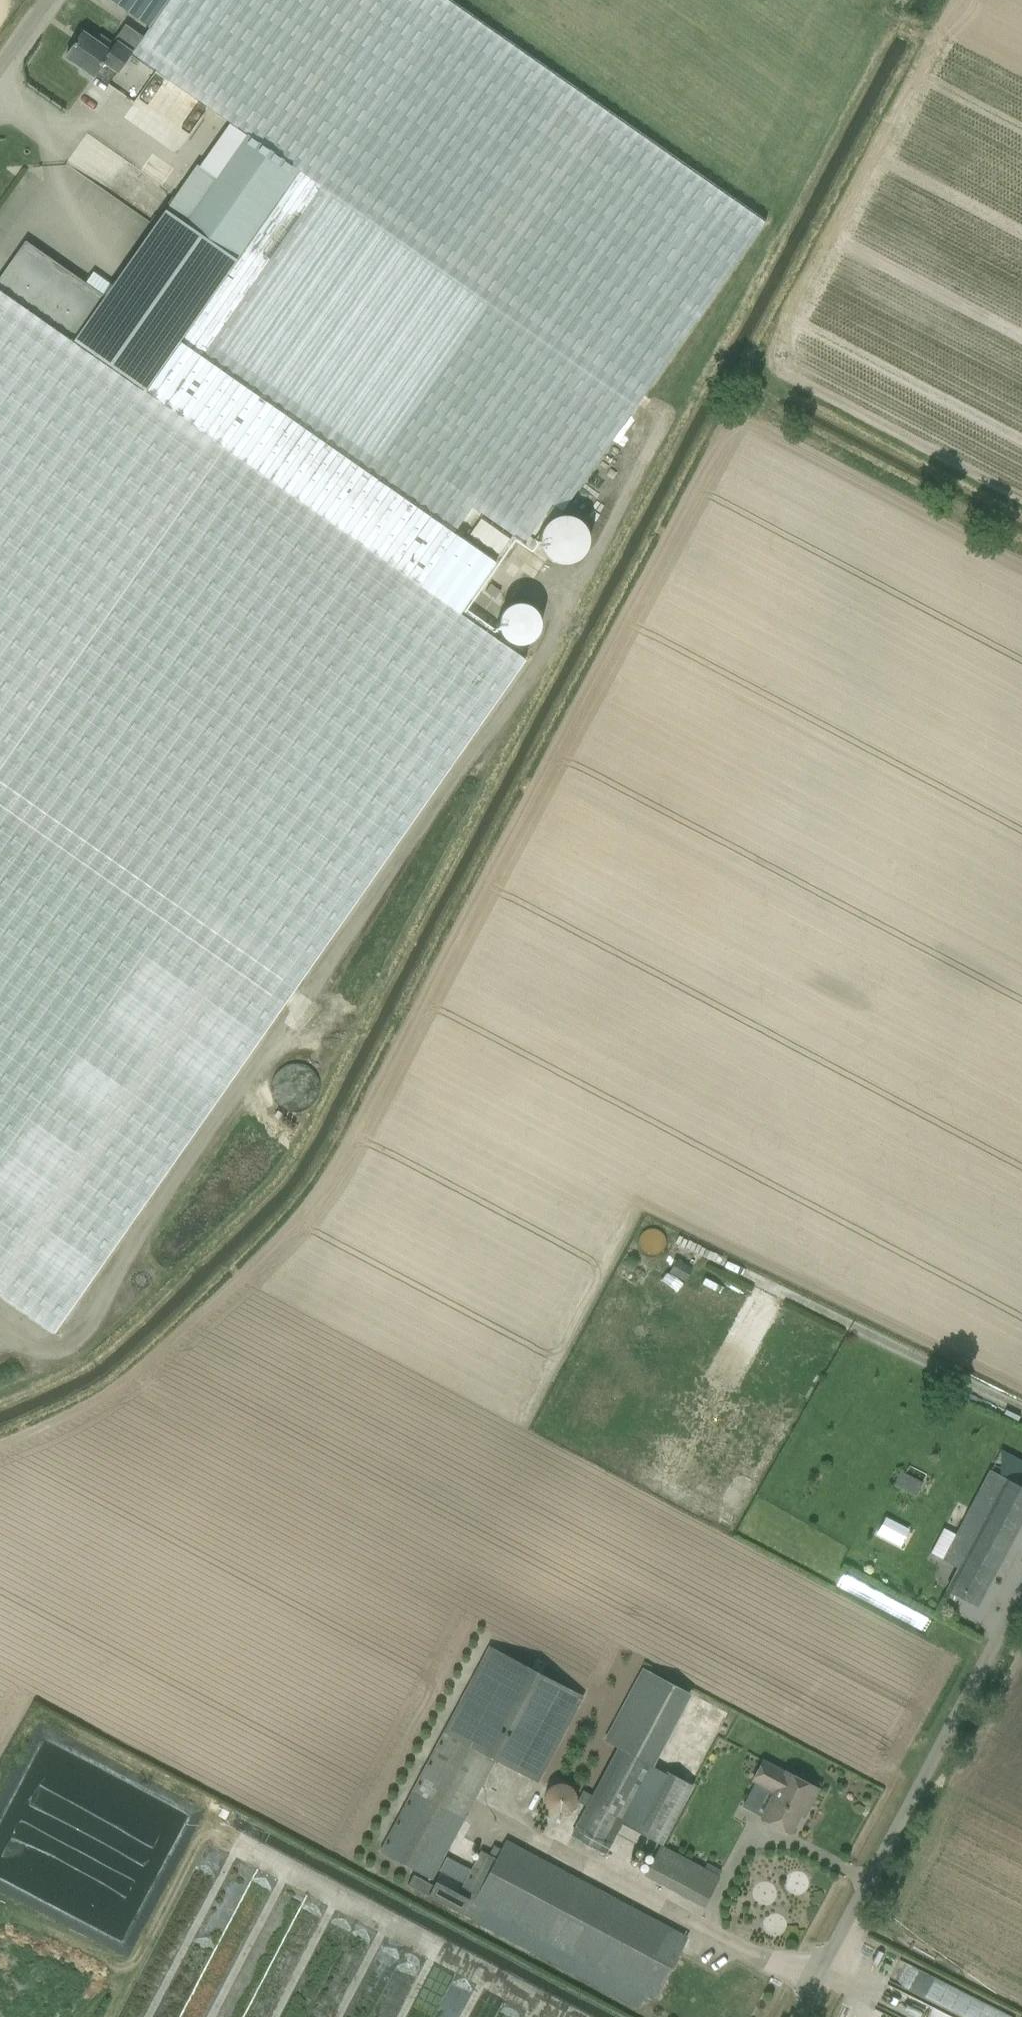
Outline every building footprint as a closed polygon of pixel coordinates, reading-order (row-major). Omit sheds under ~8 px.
[(147,26),(142,37),(131,54),(210,109),(247,136),(300,172),(144,394),(73,344),(0,292),(0,1296),(55,1334),(524,662),(458,616),(495,563),(454,533),(472,507),(524,544),(552,505),(562,512),(765,223),(448,0),(165,0),(147,26)] [(147,26),(165,0),(110,0),(147,26)] [(118,72),(131,54),(142,37),(125,25),(113,42),(116,44),(114,47),(100,37),(96,43),(83,33),(66,57),(81,68),(81,72),(88,77),(92,75),(94,77),(95,76),(108,85),(117,72),(118,72)] [(105,297),(73,344),(144,394),(300,172),(247,136),(217,179),(197,166),(105,297)] [(0,278),(0,292),(73,344),(105,297),(25,242),(0,278)] [(547,606),(503,608),(505,643),(549,640),(547,606)] [(685,1281),(692,1269),(676,1260),(669,1272),(685,1281)] [(1021,1520),(1021,1461),(1001,1449),(942,1560),(958,1568),(946,1591),(976,1607),(1021,1520)] [(902,1472),(894,1486),(916,1497),(923,1483),(902,1472)] [(537,1783),(581,1700),(488,1651),(443,1731),(411,1792),(379,1852),(431,1879),(494,1760),(537,1783)] [(606,1855),(653,1765),(618,1746),(570,1836),(606,1855)] [(810,1805),(818,1789),(762,1759),(751,1781),(773,1793),(760,1817),(790,1833),(806,1804),(810,1805)] [(635,1832),(661,1846),(693,1787),(666,1773),(635,1832)] [(638,2009),(647,1994),(654,1998),(687,1937),(505,1841),(496,1859),(481,1851),(471,1870),(447,1857),(439,1871),(464,1883),(462,1887),(463,1888),(459,1895),(436,1882),(434,1886),(414,1875),(408,1885),(471,1918),(470,1920),(638,2009)] [(719,1878),(701,1868),(661,1846),(645,1874),(704,1906),(719,1878)] [(908,2015),(910,2011),(897,2005),(903,1994),(887,1987),(880,2002),(908,2015)] [(922,2004),(916,2016),(952,2016),(922,2004)]
